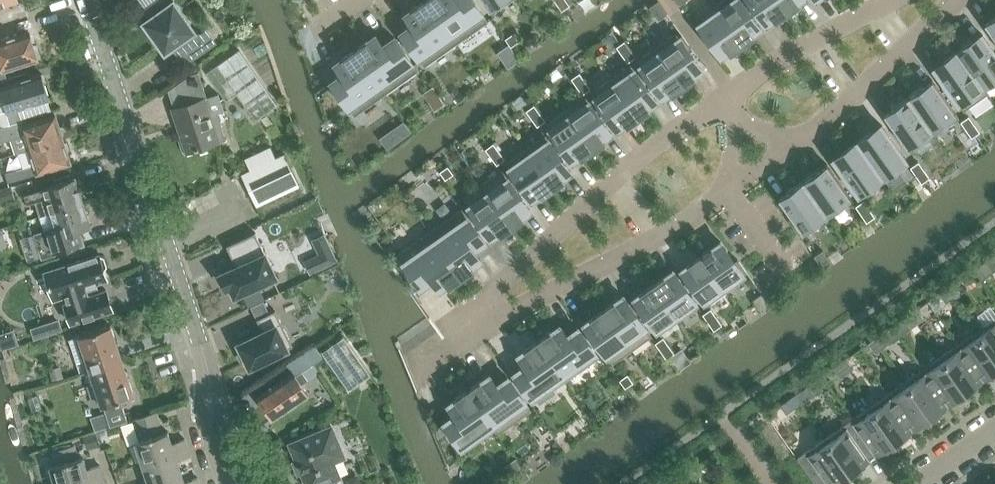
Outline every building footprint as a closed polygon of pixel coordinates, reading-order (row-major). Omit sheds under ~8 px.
[(180,48),(176,51),(185,62),(214,42),(206,30),(197,36),(193,31),(194,30),(173,1),(167,6),(163,0),(159,0),(145,10),(150,17),(144,22),(165,51),(177,43),(180,48)] [(405,14),(406,15),(408,18),(411,23),(412,24),(403,30),(400,32),(424,66),(456,43),(426,0),(424,0),(413,8),(406,13),(405,14)] [(456,43),(488,21),(473,0),(426,0),(456,43)] [(492,13),(511,0),(483,0),(492,13)] [(567,0),(559,0),(556,2),(562,10),(566,8),(570,5),(567,0)] [(741,42),(760,28),(740,0),(723,0),(715,5),(718,9),(741,42)] [(767,24),(786,10),(779,0),(750,0),(767,24)] [(786,10),(800,0),(779,0),(786,10)] [(667,13),(658,1),(650,6),(659,19),(667,13)] [(708,36),(721,56),(741,42),(718,9),(698,23),(695,25),(704,38),(708,36)] [(984,23),(994,38),(994,15),(984,23)] [(496,16),(486,23),(492,31),(502,24),(496,16)] [(7,79),(4,69),(37,59),(36,56),(39,53),(36,45),(32,44),(29,32),(0,41),(0,81),(7,79)] [(676,33),(657,47),(683,83),(702,70),(688,50),(691,47),(682,35),(679,37),(676,33)] [(377,36),(376,34),(374,35),(368,40),(355,49),(386,93),(418,70),(394,36),(383,44),(379,39),(377,36)] [(994,82),(994,52),(985,38),(982,34),(974,40),(959,50),(958,51),(988,93),(986,89),(994,82)] [(630,48),(624,40),(616,46),(622,54),(630,48)] [(216,61),(206,68),(226,97),(237,90),(254,115),(265,107),(276,100),(238,46),(227,53),(216,61)] [(657,47),(637,60),(663,97),(683,83),(657,47)] [(636,56),(630,48),(622,54),(628,62),(636,56)] [(336,62),(335,63),(336,65),(338,68),(342,73),(330,81),(354,115),(386,93),(355,49),(343,58),(336,62)] [(988,93),(958,51),(942,62),(934,68),(937,72),(964,110),(988,93)] [(631,65),(611,79),(637,115),(652,105),(657,101),(653,96),(631,65)] [(169,90),(172,101),(175,107),(172,108),(177,124),(180,123),(182,130),(180,131),(187,152),(221,140),(226,139),(217,112),(224,110),(218,93),(207,97),(204,91),(199,71),(191,74),(169,90)] [(571,78),(577,86),(585,80),(579,72),(571,78)] [(1,127),(1,128),(22,121),(18,108),(50,99),(42,73),(0,86),(0,125),(1,127)] [(611,79),(592,92),(614,123),(618,129),(623,126),(637,115),(611,79)] [(577,86),(582,94),(590,88),(585,80),(577,86)] [(959,117),(934,84),(931,80),(923,85),(907,96),(934,135),(959,117)] [(934,135),(907,96),(907,97),(892,108),(883,114),(887,118),(908,148),(931,131),(934,135)] [(586,97),(566,111),(592,147),(607,137),(611,133),(608,128),(586,97)] [(526,110),(532,118),(540,112),(534,104),(526,110)] [(566,111),(547,124),(569,155),(573,161),(577,158),(592,147),(566,111)] [(532,118),(537,126),(545,120),(540,112),(532,118)] [(4,141),(11,139),(15,151),(14,151),(15,153),(19,152),(20,153),(62,139),(62,138),(62,136),(64,133),(62,127),(58,125),(55,114),(23,124),(22,121),(1,128),(1,127),(0,127),(0,142),(4,141)] [(974,124),(969,116),(961,121),(966,129),(974,124)] [(404,120),(395,127),(403,137),(411,131),(404,120)] [(980,132),(974,124),(966,129),(972,137),(980,132)] [(906,159),(885,129),(882,125),(873,130),(857,142),(881,176),(906,159)] [(545,135),(526,149),(551,186),(566,175),(571,172),(567,166),(545,135)] [(20,153),(24,166),(5,172),(8,182),(27,176),(70,163),(67,152),(69,149),(67,142),(63,141),(62,139),(20,153)] [(881,176),(857,142),(841,153),(833,159),(836,163),(857,193),(881,176)] [(485,148),(491,156),(499,151),(493,143),(485,148)] [(245,159),(250,170),(242,174),(250,192),(256,204),(300,184),(294,171),(285,153),(277,157),(271,147),(245,159)] [(526,149),(506,163),(528,194),(532,199),(537,196),(551,186),(526,149)] [(491,156),(497,164),(505,158),(499,151),(491,156)] [(924,169),(918,161),(910,167),(916,175),(924,169)] [(851,198),(830,168),(827,163),(818,169),(802,181),(826,215),(851,198)] [(440,171),(445,179),(453,173),(448,165),(440,171)] [(930,177),(924,169),(916,175),(921,183),(930,177)] [(502,170),(482,184),(511,224),(526,214),(530,210),(526,205),(502,170)] [(83,203),(77,186),(74,187),(72,179),(43,188),(44,188),(24,194),(27,204),(36,201),(41,216),(51,213),(80,204),(83,203)] [(826,215),(802,181),(786,192),(778,198),(781,202),(792,217),(788,219),(799,234),(802,232),(826,215)] [(482,184),(463,197),(488,232),(492,238),(496,234),(511,224),(482,184)] [(11,186),(0,190),(0,203),(15,198),(11,186)] [(864,200),(855,205),(861,213),(869,208),(864,200)] [(51,213),(55,226),(33,233),(41,257),(82,244),(82,243),(80,244),(76,231),(87,228),(90,227),(83,203),(80,204),(51,213)] [(875,216),(869,208),(861,213),(866,221),(875,216)] [(461,209),(430,231),(460,275),(473,266),(479,261),(481,260),(480,259),(478,256),(474,250),(485,242),(461,209)] [(430,231),(398,254),(422,287),(433,279),(440,289),(448,284),(460,275),(430,231)] [(221,273),(220,274),(220,275),(226,286),(226,288),(228,287),(230,286),(234,296),(276,276),(272,267),(265,253),(255,232),(227,246),(234,260),(236,259),(239,265),(223,272),(221,273)] [(720,241),(701,255),(708,265),(727,291),(746,278),(743,274),(746,271),(737,259),(734,261),(720,241)] [(823,249),(814,256),(823,268),(832,262),(823,249)] [(99,255),(99,254),(47,271),(56,299),(67,296),(69,301),(65,303),(71,323),(109,310),(103,290),(89,295),(87,289),(89,289),(88,285),(107,279),(104,270),(104,269),(106,265),(103,257),(100,256),(99,255)] [(707,305),(727,291),(708,265),(701,255),(689,263),(681,268),(707,305)] [(987,260),(974,269),(981,279),(994,269),(987,260)] [(666,275),(653,283),(679,320),(698,306),(673,270),(666,275)] [(679,320),(653,283),(641,292),(634,297),(660,334),(679,320)] [(960,295),(953,284),(946,289),(953,299),(954,300),(960,295)] [(946,303),(953,299),(946,289),(939,293),(946,303)] [(770,306),(761,293),(753,299),(762,312),(770,306)] [(632,349),(651,336),(623,295),(616,300),(603,309),(632,349)] [(711,308),(702,314),(708,322),(716,316),(711,308)] [(238,343),(235,345),(242,359),(245,357),(250,366),(293,345),(281,322),(275,309),(257,319),(263,331),(238,343)] [(632,349),(603,309),(591,317),(584,322),(613,363),(632,349)] [(917,309),(910,314),(917,323),(924,319),(917,309)] [(911,328),(917,323),(910,314),(904,318),(911,328)] [(722,324),(716,316),(708,322),(714,330),(722,324)] [(994,319),(976,331),(977,333),(994,358),(994,318),(994,319)] [(110,325),(68,339),(80,374),(87,371),(117,361),(114,351),(118,349),(110,325)] [(595,351),(578,327),(566,335),(562,329),(560,326),(559,325),(558,326),(551,330),(538,339),(546,350),(563,374),(567,379),(599,357),(595,351)] [(42,326),(31,329),(34,338),(45,335),(42,326)] [(330,338),(319,346),(347,385),(358,377),(370,369),(342,330),(330,338)] [(994,376),(994,358),(977,333),(976,331),(958,344),(983,379),(987,376),(990,374),(992,377),(993,378),(994,376)] [(882,334),(875,338),(882,348),(889,344),(882,334)] [(655,342),(661,350),(669,345),(663,337),(655,342)] [(875,353),(882,348),(875,338),(868,343),(875,353)] [(546,350),(538,339),(526,348),(520,353),(518,354),(519,355),(521,358),(525,364),(514,372),(531,396),(535,401),(567,379),(563,374),(546,350)] [(979,382),(983,379),(958,344),(941,356),(942,358),(965,391),(968,395),(979,388),(978,387),(976,384),(979,382)] [(310,391),(304,382),(320,371),(314,363),(322,357),(314,345),(290,361),(294,367),(257,392),(274,416),(310,391)] [(674,353),(669,345),(661,350),(666,358),(674,353)] [(958,403),(968,395),(965,391),(942,358),(941,356),(923,369),(924,370),(929,377),(941,395),(948,404),(951,401),(955,399),(957,401),(958,403)] [(846,359),(840,363),(847,373),(853,369),(846,359)] [(117,361),(87,371),(91,383),(95,382),(96,384),(103,404),(102,404),(102,405),(104,405),(111,426),(128,420),(121,399),(134,395),(126,371),(121,372),(117,361)] [(840,378),(847,373),(840,363),(833,368),(840,378)] [(61,366),(50,369),(52,378),(63,376),(61,366)] [(944,406),(948,404),(941,395),(929,377),(924,370),(923,369),(905,381),(906,383),(930,416),(933,420),(943,413),(942,412),(940,409),(944,406)] [(526,403),(508,376),(496,384),(492,379),(490,376),(489,374),(487,375),(481,380),(468,389),(475,399),(494,425),(493,425),(499,433),(531,410),(526,403)] [(627,374),(619,379),(625,387),(633,382),(627,374)] [(922,427),(933,420),(930,416),(906,383),(905,381),(887,393),(912,429),(916,426),(920,424),(922,426),(922,427)] [(808,386),(795,395),(800,403),(814,394),(808,386)] [(475,399),(468,389),(456,398),(449,402),(448,403),(449,405),(451,408),(455,413),(444,421),(462,447),(474,439),(493,425),(494,425),(475,399)] [(909,431),(912,429),(906,419),(894,402),(889,395),(887,393),(870,406),(871,408),(895,441),(898,445),(908,438),(907,437),(905,434),(909,431)] [(786,413),(800,403),(795,395),(780,405),(786,413)] [(887,452),(898,445),(895,441),(871,408),(870,406),(852,418),(853,420),(877,454),(881,451),(884,448),(886,451),(887,452)] [(156,411),(133,419),(140,440),(136,442),(142,462),(188,446),(185,438),(172,442),(168,431),(163,433),(156,411)] [(867,460),(877,454),(853,420),(852,418),(825,438),(826,439),(849,473),(852,477),(863,469),(862,468),(860,465),(863,463),(867,460)] [(291,443),(308,483),(336,483),(334,480),(342,477),(335,462),(347,458),(333,425),(291,443)] [(95,434),(85,436),(89,449),(91,448),(99,446),(95,434)] [(797,457),(815,483),(833,483),(836,482),(839,480),(841,483),(842,483),(852,477),(849,473),(826,439),(825,438),(797,457)] [(56,483),(63,483),(90,477),(103,473),(101,464),(87,468),(84,456),(79,458),(75,444),(52,450),(56,464),(51,466),(56,483)] [(188,446),(142,462),(149,481),(181,470),(178,459),(191,455),(188,446)] [(698,480),(690,469),(675,480),(678,483),(693,483),(698,480)] [(149,481),(150,483),(201,483),(198,477),(185,481),(181,470),(149,481)] [(103,473),(90,477),(63,483),(97,483),(106,482),(103,473)]
